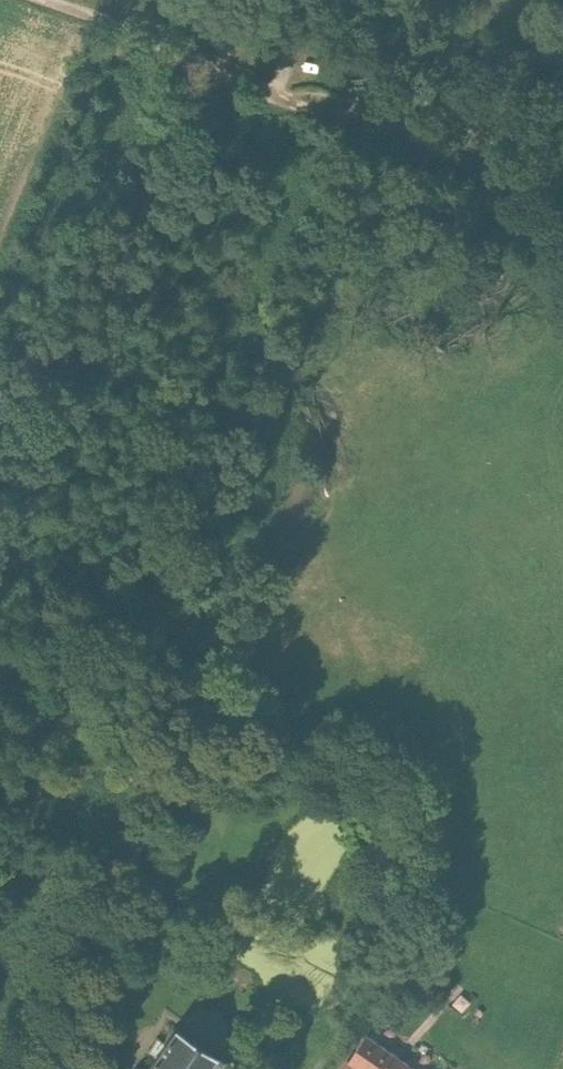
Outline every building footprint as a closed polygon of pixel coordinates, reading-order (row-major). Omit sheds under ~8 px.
[(223,1061),(175,1028),(145,1068),(218,1068),(223,1061)] [(367,1034),(350,1060),(362,1068),(416,1068),(367,1034)] [(350,1060),(344,1068),(362,1068),(350,1060)]
